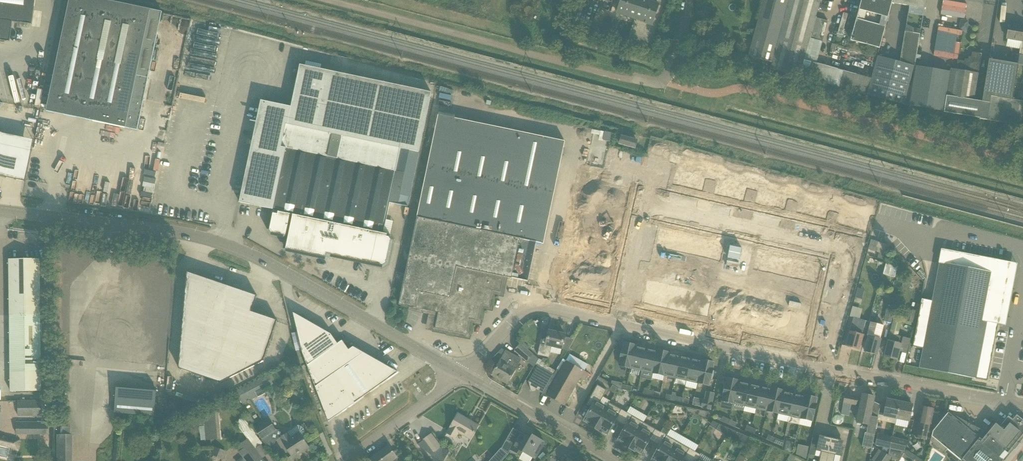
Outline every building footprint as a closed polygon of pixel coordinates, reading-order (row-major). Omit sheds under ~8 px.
[(10,42),(12,22),(32,24),(35,0),(0,0),(0,41),(10,42)] [(137,130),(162,12),(104,0),(70,0),(46,111),(137,130)] [(634,19),(641,0),(621,0),(617,13),(634,19)] [(652,25),(659,5),(645,0),(641,0),(634,19),(652,25)] [(772,63),(773,58),(776,49),(777,43),(779,36),(781,28),(785,17),(787,9),(789,0),(764,0),(749,57),(772,63)] [(867,94),(872,80),(872,79),(871,79),(805,61),(811,39),(822,42),(828,21),(816,18),(821,0),(789,0),(787,9),(785,17),(781,28),(779,36),(777,43),(776,49),(773,58),(772,63),(770,69),(800,77),(800,76),(806,78),(867,94)] [(879,49),(892,3),(893,0),(862,0),(851,41),(879,49)] [(904,105),(914,66),(915,66),(926,0),(893,0),(892,3),(909,6),(900,62),(877,56),(871,79),(872,79),(872,80),(867,94),(867,95),(904,105)] [(600,32),(613,37),(618,20),(608,17),(606,21),(604,21),(600,32)] [(960,19),(959,30),(967,32),(968,21),(960,19)] [(1009,24),(1007,39),(1022,42),(1019,55),(1022,56),(1022,26),(1009,24)] [(180,89),(178,101),(212,108),(225,35),(202,31),(191,91),(180,89)] [(738,52),(737,55),(738,57),(741,59),(745,58),(746,54),(744,51),(740,50),(738,52)] [(944,113),(979,118),(982,102),(974,101),(982,54),(972,52),(971,57),(968,60),(965,59),(963,71),(951,69),(950,72),(944,111),(944,113)] [(1020,126),(1022,107),(1022,101),(1013,100),(1019,65),(1014,64),(989,60),(983,102),(982,102),(979,118),(980,118),(980,119),(987,120),(1020,126)] [(368,265),(383,268),(388,265),(393,243),(381,241),(389,203),(407,207),(432,92),(299,65),(290,107),(261,101),(240,203),(274,210),(273,215),(271,214),(267,230),(271,235),(288,239),(286,249),(327,258),(327,254),(359,261),(363,258),(366,259),(366,262),(368,265)] [(908,106),(944,111),(950,72),(915,66),(908,106)] [(401,295),(399,305),(430,311),(429,319),(436,320),(435,328),(467,335),(470,320),(478,321),(482,305),(490,307),(493,291),(501,293),(504,277),(507,278),(528,282),(530,272),(536,243),(543,244),(565,142),(438,115),(401,295)] [(603,140),(610,142),(612,133),(605,132),(603,140)] [(622,136),(620,144),(635,148),(637,140),(622,136)] [(25,182),(31,152),(0,145),(0,176),(25,182)] [(715,193),(715,194),(716,194),(717,193),(728,196),(728,197),(733,174),(720,171),(719,174),(715,193)] [(756,204),(756,205),(757,206),(757,204),(769,207),(769,208),(774,186),(761,183),(760,185),(756,204)] [(610,189),(608,200),(625,204),(628,193),(610,189)] [(608,200),(606,209),(623,213),(625,204),(608,200)] [(606,209),(604,219),(621,223),(623,213),(606,209)] [(604,219),(601,228),(619,232),(621,223),(604,219)] [(601,228),(599,237),(617,241),(619,232),(601,228)] [(661,228),(657,245),(668,248),(672,230),(670,230),(668,229),(661,228)] [(672,230),(668,248),(678,250),(682,232),(680,232),(673,230),(672,230)] [(682,232),(678,250),(688,252),(692,235),(689,234),(683,233),(682,232)] [(692,235),(688,252),(698,255),(702,237),(701,237),(694,235),(692,235)] [(599,237),(597,247),(615,251),(617,241),(599,237)] [(702,237),(698,255),(708,257),(712,239),(711,239),(704,238),(702,237)] [(712,239),(708,257),(719,259),(723,242),(721,241),(714,240),(712,239)] [(597,247),(595,258),(612,262),(615,251),(597,247)] [(922,299),(913,347),(923,349),(919,368),(977,379),(988,381),(992,359),(999,323),(1011,262),(941,249),(938,263),(939,264),(932,301),(922,299)] [(759,250),(755,267),(765,270),(769,252),(767,252),(760,250),(759,250)] [(769,252),(765,270),(774,272),(778,254),(776,254),(770,252),(769,252)] [(778,254),(774,272),(784,274),(788,256),(785,256),(779,255),(778,254)] [(788,256),(784,274),(793,276),(797,259),(795,258),(789,257),(788,256)] [(10,316),(11,392),(42,391),(41,315),(40,259),(9,260),(10,316)] [(797,259),(793,276),(803,278),(807,261),(806,261),(800,259),(797,259)] [(807,261),(803,278),(812,280),(816,263),(815,263),(809,261),(807,261)] [(816,263),(812,280),(822,283),(826,265),(820,264),(818,263),(816,263)] [(886,263),(883,274),(894,278),(898,266),(886,263)] [(571,269),(566,291),(573,293),(575,293),(577,294),(582,272),(571,269)] [(188,272),(179,368),(221,383),(264,361),(277,321),(252,312),(257,296),(188,272)] [(582,272),(577,294),(578,294),(585,296),(588,296),(593,274),(582,272)] [(593,274),(588,296),(589,296),(596,298),(598,299),(603,276),(593,274)] [(603,276),(598,299),(599,299),(607,300),(609,301),(614,279),(603,276)] [(649,279),(644,301),(651,302),(653,303),(655,303),(661,281),(649,279)] [(661,281),(655,303),(656,304),(663,305),(665,306),(670,283),(661,281)] [(879,286),(877,295),(887,298),(889,289),(879,286)] [(747,301),(742,323),(744,323),(750,325),(752,325),(757,303),(747,301)] [(757,303),(752,325),(753,326),(759,327),(762,328),(767,305),(757,303)] [(889,304),(884,321),(891,323),(896,306),(889,304)] [(767,305),(762,328),(763,328),(769,329),(771,330),(776,307),(767,305)] [(848,315),(858,318),(861,309),(851,306),(848,315)] [(776,307),(771,330),(772,330),(778,331),(781,332),(786,310),(776,307)] [(908,309),(905,321),(913,323),(916,311),(908,309)] [(786,310),(781,332),(783,332),(789,334),(790,334),(795,314),(796,312),(786,310)] [(331,334),(294,313),(303,354),(307,365),(338,344),(331,334)] [(795,314),(790,334),(792,334),(798,336),(800,336),(804,318),(804,319),(804,316),(795,314)] [(804,318),(800,336),(802,337),(804,337),(810,338),(814,321),(804,319),(804,318)] [(846,346),(859,350),(863,335),(862,334),(865,321),(853,318),(846,346)] [(867,341),(865,351),(876,354),(877,354),(879,345),(881,340),(880,339),(883,326),(869,322),(866,336),(869,336),(867,341)] [(538,352),(537,355),(549,358),(550,352),(560,355),(562,349),(563,344),(565,334),(549,331),(548,330),(545,345),(540,344),(538,352)] [(901,344),(903,337),(889,334),(888,341),(884,356),(897,360),(901,344)] [(329,422),(352,405),(335,381),(369,356),(353,347),(349,350),(342,341),(338,344),(307,365),(329,422)] [(515,351),(527,362),(533,354),(522,344),(515,351)] [(631,368),(636,347),(636,346),(624,344),(619,365),(631,368)] [(631,368),(642,370),(647,350),(636,347),(631,368)] [(642,370),(653,373),(657,352),(647,350),(642,370)] [(492,375),(507,383),(512,375),(515,370),(521,360),(507,351),(492,375)] [(665,375),(669,355),(669,354),(657,351),(657,352),(653,373),(665,375)] [(665,375),(675,378),(680,357),(669,355),(665,375)] [(352,405),(398,373),(369,356),(335,381),(352,405)] [(675,378),(686,380),(691,360),(680,357),(675,378)] [(539,359),(536,364),(538,366),(554,375),(554,376),(557,371),(548,366),(549,360),(543,358),(542,361),(539,359)] [(686,380),(697,383),(702,362),(691,360),(686,380)] [(566,361),(547,396),(564,406),(580,378),(585,381),(589,374),(566,361)] [(697,383),(709,385),(711,379),(712,380),(714,371),(712,371),(714,364),(702,361),(702,362),(697,383)] [(537,390),(543,394),(554,375),(538,366),(534,373),(528,382),(531,391),(537,390)] [(734,403),(739,383),(739,382),(727,379),(726,386),(724,386),(722,394),(724,395),(722,400),(734,403)] [(257,380),(235,391),(242,405),(264,394),(257,380)] [(734,403),(745,406),(750,385),(739,383),(734,403)] [(589,425),(595,429),(607,408),(606,408),(599,404),(607,391),(597,385),(586,405),(591,408),(584,421),(590,424),(589,425)] [(745,406),(756,408),(760,387),(750,385),(745,406)] [(115,413),(154,416),(156,390),(117,387),(115,413)] [(756,408),(767,410),(771,390),(760,387),(756,408)] [(779,413),(783,393),(784,392),(772,389),(771,390),(767,410),(779,413)] [(710,409),(713,393),(706,392),(704,400),(703,400),(701,407),(710,409)] [(779,413),(789,416),(794,395),(783,393),(779,413)] [(789,416),(800,418),(805,397),(794,395),(789,416)] [(843,403),(856,405),(858,398),(845,395),(843,403)] [(857,422),(857,423),(868,425),(867,430),(866,433),(865,433),(862,446),(872,448),(875,435),(878,418),(879,414),(877,414),(871,413),(874,397),(863,395),(861,405),(857,422)] [(800,418),(812,421),(817,399),(805,396),(805,397),(800,418)] [(884,416),(896,419),(900,402),(887,399),(884,416)] [(19,416),(45,416),(45,401),(19,401),(19,416)] [(896,419),(909,421),(913,405),(900,402),(896,419)] [(601,431),(607,435),(615,421),(620,424),(626,413),(609,403),(606,408),(607,408),(595,429),(601,432),(601,431)] [(643,421),(646,415),(629,406),(625,412),(643,421)] [(916,437),(925,439),(926,432),(928,432),(933,409),(922,407),(916,437)] [(205,411),(208,440),(222,439),(219,410),(205,411)] [(930,441),(937,446),(956,460),(961,460),(963,460),(1002,460),(1012,448),(1014,450),(1019,444),(1017,442),(1022,435),(1022,420),(1016,415),(1013,420),(1008,416),(999,427),(996,424),(982,440),(978,437),(982,430),(960,419),(959,421),(946,411),(935,425),(930,441)] [(623,445),(629,448),(644,423),(626,413),(620,424),(625,427),(618,441),(624,444),(623,445)] [(459,432),(471,439),(478,426),(458,414),(447,433),(455,438),(459,432)] [(283,443),(291,457),(300,451),(301,453),(309,447),(300,432),(291,438),(287,433),(286,434),(285,432),(277,430),(276,431),(269,419),(254,428),(262,440),(269,435),(272,440),(276,441),(280,438),(283,443)] [(712,421),(710,426),(715,430),(726,436),(731,429),(719,424),(713,421),(712,421)] [(16,434),(48,434),(49,423),(16,423),(16,434)] [(635,451),(641,454),(649,440),(654,443),(661,433),(644,423),(629,448),(635,452),(635,451)] [(678,442),(667,436),(669,432),(663,428),(661,433),(654,443),(660,446),(652,460),(653,460),(667,460),(678,442)] [(731,429),(726,436),(734,441),(738,433),(731,429)] [(520,433),(510,450),(517,454),(519,450),(535,459),(544,442),(533,435),(530,440),(526,437),(527,436),(520,433)] [(875,445),(890,448),(892,438),(878,434),(875,445)] [(58,460),(73,460),(73,435),(58,435),(58,460)] [(418,444),(438,460),(444,460),(449,451),(443,447),(441,447),(437,443),(431,435),(423,440),(418,444)] [(773,437),(771,442),(783,447),(783,442),(773,437)] [(832,438),(825,437),(825,439),(819,438),(816,451),(821,452),(819,460),(826,460),(832,438)] [(835,455),(840,456),(843,443),(837,442),(838,440),(832,438),(826,460),(834,460),(835,455)] [(890,448),(904,452),(907,441),(892,438),(890,448)] [(236,448),(246,460),(261,460),(264,459),(263,459),(256,449),(248,439),(236,448)] [(786,441),(784,451),(791,453),(793,442),(786,441)] [(683,460),(685,460),(690,460),(695,452),(678,442),(667,460),(682,460),(683,460)] [(809,447),(798,445),(796,455),(806,460),(809,447)] [(397,458),(388,446),(369,460),(370,460),(393,460),(397,458)] [(215,447),(212,455),(224,459),(227,452),(215,447)] [(490,460),(503,460),(508,455),(501,448),(490,460)] [(892,457),(879,450),(872,460),(873,460),(889,460),(892,457)] [(917,457),(906,450),(900,460),(914,460),(917,457)] [(697,460),(700,455),(695,452),(690,460),(700,460),(697,460)]
